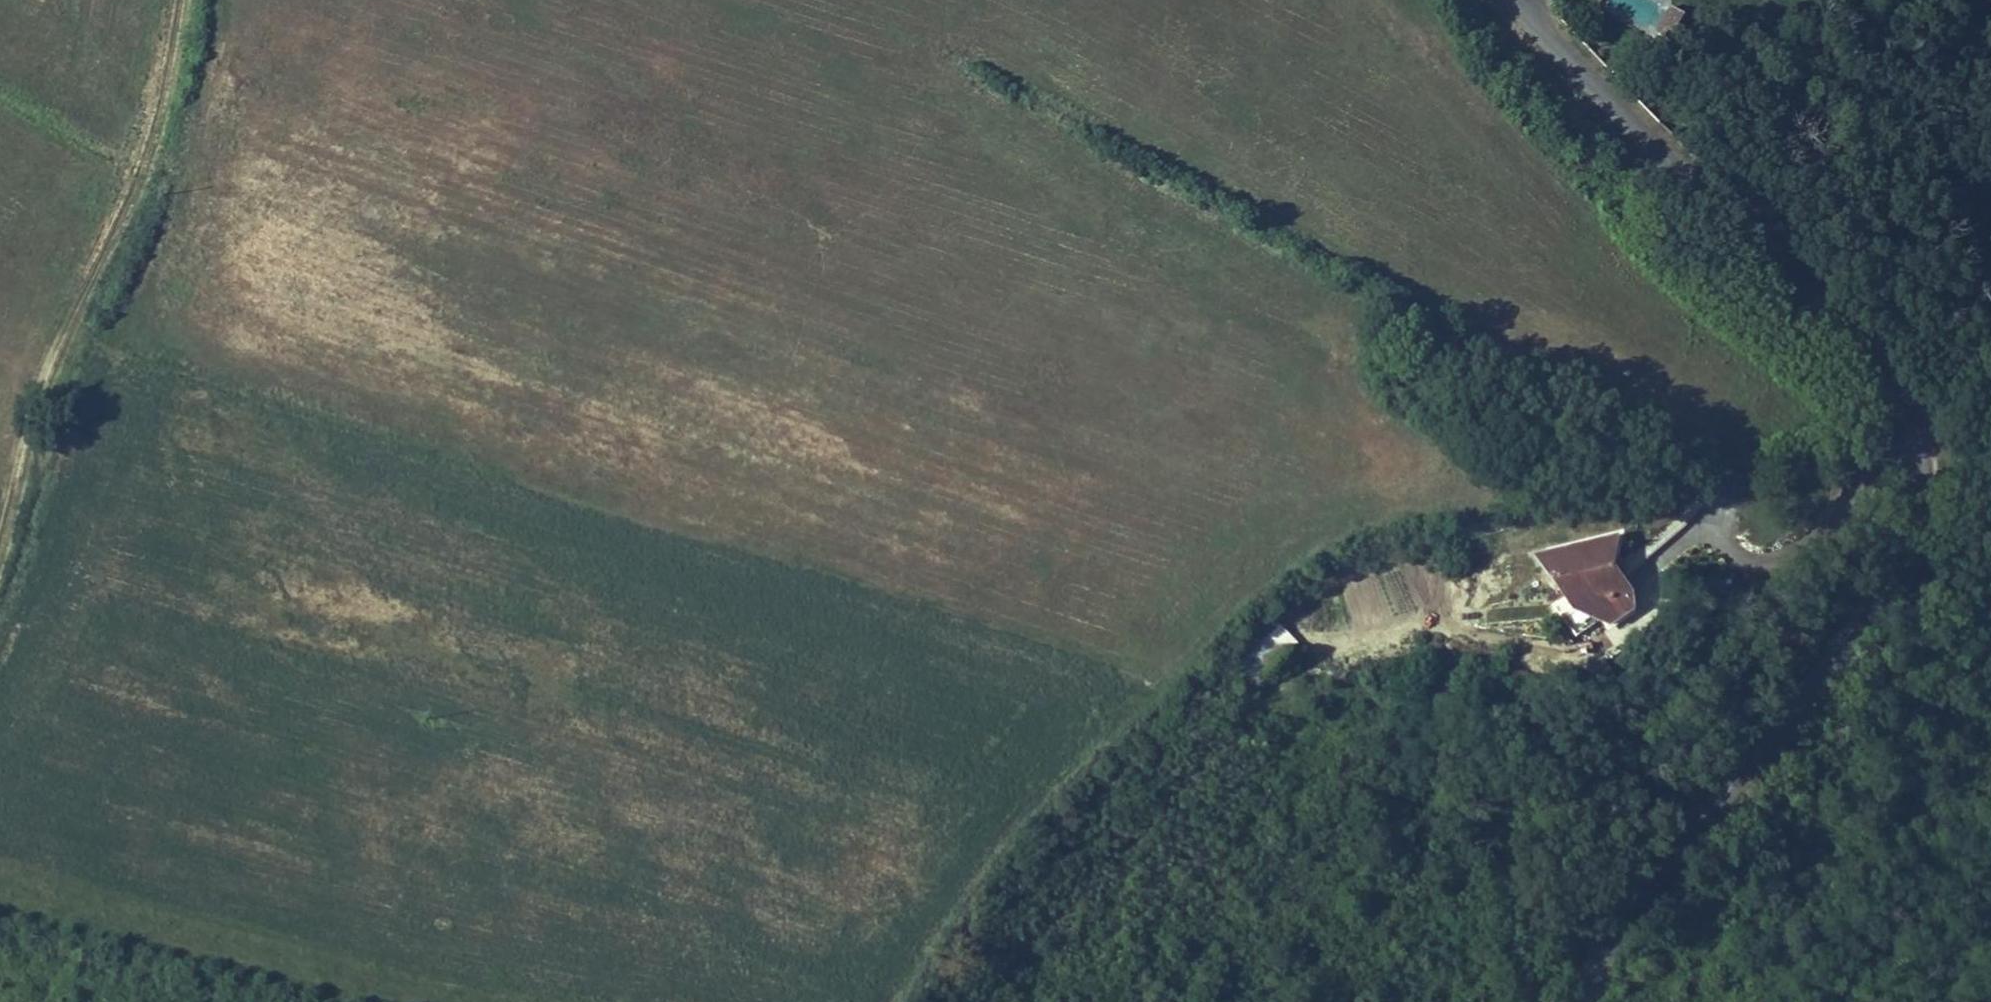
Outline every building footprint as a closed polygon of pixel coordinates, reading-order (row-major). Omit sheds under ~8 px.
[(1668,8),(1657,27),(1673,35),(1683,16),(1668,8)] [(1616,537),(1536,556),(1574,609),(1590,598),(1611,625),(1634,609),(1625,596),(1631,592),(1620,577),(1609,578),(1606,569),(1611,565),(1616,537)] [(1590,598),(1574,609),(1611,625),(1590,598)] [(1272,619),(1238,668),(1257,681),(1291,632),(1272,619)]
